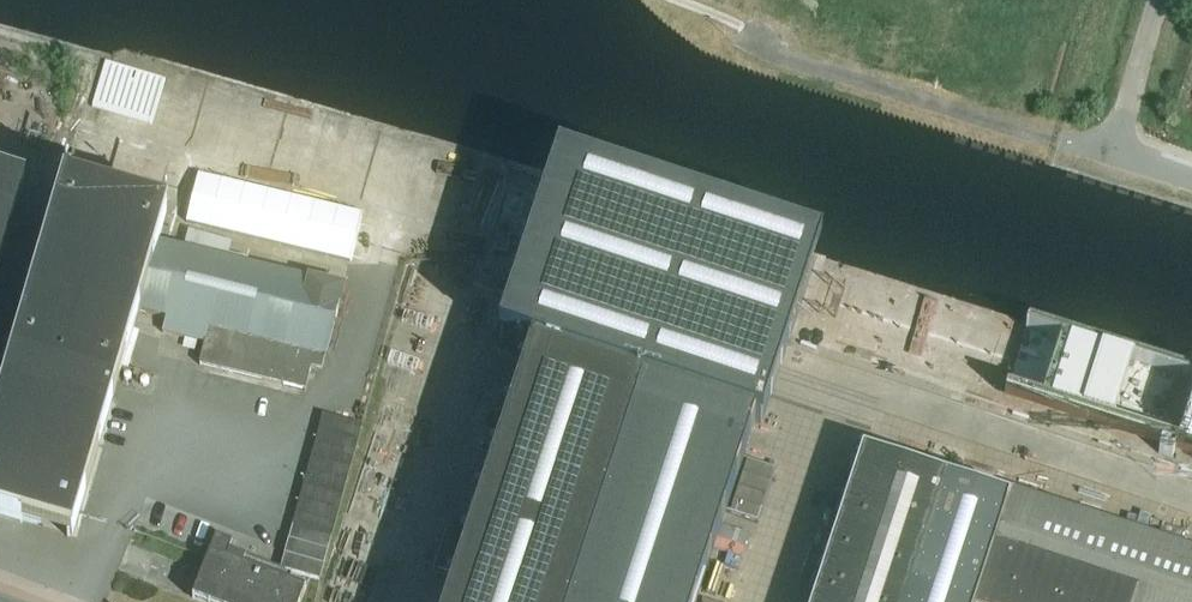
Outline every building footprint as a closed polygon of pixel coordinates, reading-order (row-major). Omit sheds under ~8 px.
[(712,558),(739,567),(745,550),(717,541),(727,510),(744,459),(811,255),(814,246),(561,164),(558,175),(503,344),(531,353),(472,535),(464,558),(450,601),(697,601),(712,558)] [(26,175),(0,168),(0,263),(26,175)] [(361,214),(198,175),(186,223),(349,262),(361,214)] [(72,540),(139,312),(168,319),(164,333),(206,344),(201,365),(305,390),(310,367),(321,369),(323,360),(325,360),(338,309),(339,309),(345,288),(308,279),(308,280),(159,243),(168,215),(65,185),(0,409),(0,519),(72,540)] [(1179,434),(1191,438),(1191,392),(1179,434)] [(320,581),(329,550),(362,427),(324,416),(281,571),(320,581)] [(814,601),(902,601),(943,478),(863,452),(814,601)] [(777,467),(744,459),(727,510),(759,520),(777,467)] [(902,601),(979,601),(1011,500),(1008,499),(943,478),(902,601)] [(979,601),(1191,601),(1191,549),(1011,490),(1008,499),(1011,500),(979,601)] [(471,534),(455,529),(447,551),(463,557),(471,534)] [(203,573),(193,600),(197,601),(228,601),(244,559),(230,553),(233,545),(216,539),(203,573)] [(228,601),(265,601),(276,571),(244,559),(228,601)] [(265,601),(302,601),(306,590),(290,584),(292,577),(276,571),(265,601)]
